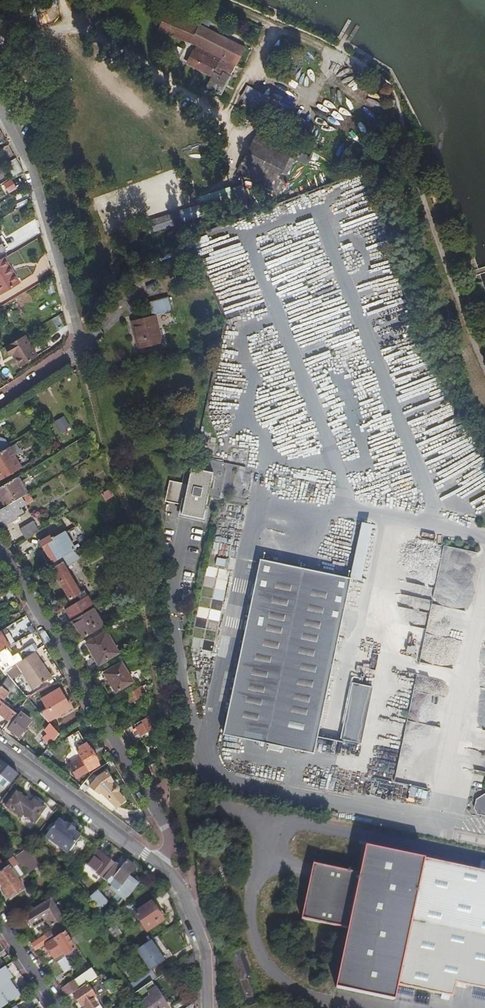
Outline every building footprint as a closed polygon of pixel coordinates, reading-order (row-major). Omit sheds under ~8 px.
[(157,28),(193,42),(198,29),(175,20),(173,22),(161,18),(157,28)] [(198,29),(193,42),(224,54),(219,62),(215,69),(224,74),(239,42),(200,26),(198,29)] [(188,62),(212,75),(215,69),(219,62),(195,50),(188,62)] [(218,87),(224,74),(215,69),(212,75),(208,81),(218,87)] [(267,116),(275,96),(248,83),(239,104),(267,116)] [(272,139),(259,133),(250,152),(242,169),(248,172),(286,188),(291,177),(289,175),(297,158),(308,163),(311,156),(272,139)] [(13,177),(23,171),(16,158),(6,164),(13,177)] [(4,182),(10,191),(16,188),(11,179),(4,182)] [(233,187),(201,198),(206,211),(238,200),(233,187)] [(200,215),(197,206),(179,212),(182,221),(200,215)] [(181,221),(178,213),(152,221),(155,230),(181,221)] [(0,237),(0,241),(6,250),(10,247),(3,236),(0,237)] [(9,256),(0,261),(0,292),(1,294),(23,281),(9,256)] [(170,296),(151,300),(154,314),(173,310),(170,296)] [(147,304),(125,313),(126,321),(135,341),(157,330),(147,304)] [(15,308),(8,311),(11,321),(18,319),(15,308)] [(38,357),(25,336),(8,346),(13,354),(21,367),(38,357)] [(57,424),(63,435),(71,431),(65,420),(57,424)] [(0,453),(0,479),(1,480),(22,467),(10,447),(0,453)] [(181,517),(204,521),(209,493),(213,475),(198,472),(198,470),(196,468),(195,468),(193,468),(191,469),(188,487),(169,483),(165,504),(183,507),(181,517)] [(26,495),(16,478),(0,488),(0,496),(6,506),(22,497),(26,495)] [(113,493),(111,489),(102,494),(104,498),(113,493)] [(22,497),(6,506),(0,510),(0,520),(4,527),(18,518),(17,516),(24,512),(22,508),(25,502),(22,497)] [(21,529),(27,539),(40,530),(35,521),(21,529)] [(63,528),(51,535),(54,540),(65,533),(63,528)] [(54,562),(75,550),(65,533),(54,540),(51,535),(41,541),(54,562)] [(81,593),(66,567),(81,559),(75,550),(54,562),(56,566),(54,568),(72,599),(78,595),(81,593)] [(217,564),(227,565),(228,558),(218,556),(217,564)] [(348,580),(260,563),(225,737),(314,754),(348,580)] [(214,653),(229,569),(207,565),(192,649),(214,653)] [(81,593),(78,595),(81,600),(88,596),(85,590),(81,593)] [(88,596),(81,600),(65,609),(71,618),(93,605),(88,596)] [(82,639),(104,626),(94,609),(72,622),(82,639)] [(0,632),(0,652),(6,648),(14,643),(5,628),(0,632)] [(96,658),(116,646),(107,631),(87,643),(96,658)] [(35,652),(36,651),(32,645),(21,652),(25,658),(35,652)] [(119,652),(116,646),(96,658),(99,664),(119,652)] [(6,648),(0,652),(0,667),(5,673),(15,665),(16,664),(22,660),(18,654),(11,658),(6,648)] [(52,677),(35,652),(25,658),(22,660),(16,664),(33,689),(52,677)] [(122,663),(105,673),(116,693),(134,682),(122,663)] [(9,721),(16,713),(11,709),(13,707),(10,705),(8,707),(2,701),(15,685),(8,676),(0,688),(0,714),(9,721)] [(352,685),(341,741),(360,745),(372,689),(352,685)] [(142,687),(126,696),(130,703),(146,694),(142,687)] [(48,709),(41,713),(49,722),(71,708),(60,689),(43,700),(48,709)] [(155,726),(157,725),(156,711),(149,715),(155,726)] [(16,713),(9,721),(12,723),(7,729),(18,737),(28,724),(20,718),(21,717),(16,713)] [(148,730),(155,726),(149,715),(136,723),(142,734),(148,730)] [(50,745),(58,733),(49,723),(44,730),(47,733),(43,738),(50,745)] [(78,730),(66,738),(71,748),(75,746),(82,758),(70,765),(77,777),(99,763),(87,743),(86,743),(78,730)] [(0,761),(0,777),(11,785),(18,774),(0,761)] [(149,766),(153,778),(160,776),(156,764),(149,766)] [(96,776),(90,786),(99,792),(100,790),(114,804),(118,806),(125,801),(123,797),(118,790),(117,790),(118,788),(118,787),(117,786),(117,785),(116,785),(115,785),(114,785),(110,781),(112,780),(107,770),(96,776)] [(35,823),(46,807),(34,798),(31,802),(17,792),(6,806),(22,817),(24,814),(35,823)] [(484,795),(483,802),(478,801),(476,810),(479,814),(484,815),(484,814),(484,794),(484,795)] [(38,836),(55,814),(46,807),(35,823),(24,814),(22,817),(19,821),(38,836)] [(58,820),(45,838),(79,863),(92,845),(58,820)] [(13,859),(19,855),(13,845),(7,849),(13,859)] [(29,848),(19,855),(13,859),(3,865),(0,868),(0,884),(11,900),(24,891),(10,870),(18,865),(19,868),(37,857),(29,848)] [(477,872),(363,848),(357,877),(313,868),(302,923),(346,932),(335,989),(395,1000),(397,986),(452,997),(456,983),(484,989),(484,873),(477,872)] [(114,879),(124,866),(118,862),(116,865),(99,852),(88,866),(97,873),(98,872),(108,880),(112,877),(114,879)] [(124,866),(114,879),(112,877),(108,880),(107,882),(116,889),(127,898),(138,883),(129,876),(136,868),(128,861),(124,866)] [(477,872),(484,873),(484,863),(479,862),(477,872)] [(100,889),(89,898),(99,909),(110,901),(100,889)] [(167,918),(155,899),(135,912),(148,931),(167,918)] [(50,900),(26,917),(33,927),(47,919),(50,925),(52,924),(53,925),(55,924),(54,923),(62,918),(50,900)] [(26,916),(26,917),(50,900),(26,916)] [(76,949),(65,933),(46,945),(55,958),(55,959),(64,974),(72,969),(65,957),(76,949)] [(32,945),(36,951),(47,944),(43,937),(32,945)] [(165,961),(151,941),(137,950),(151,970),(165,961)] [(195,965),(189,957),(174,967),(180,975),(195,965)] [(5,969),(0,972),(0,1007),(17,996),(8,981),(11,979),(5,969)] [(69,997),(73,994),(88,984),(98,977),(92,969),(63,989),(69,997)] [(134,994),(149,985),(143,976),(129,986),(134,994)] [(151,983),(149,985),(134,994),(136,997),(143,1007),(168,1007),(151,983)] [(86,1007),(103,1007),(99,1002),(99,1000),(88,984),(73,994),(82,1007),(84,1005),(86,1007)]
